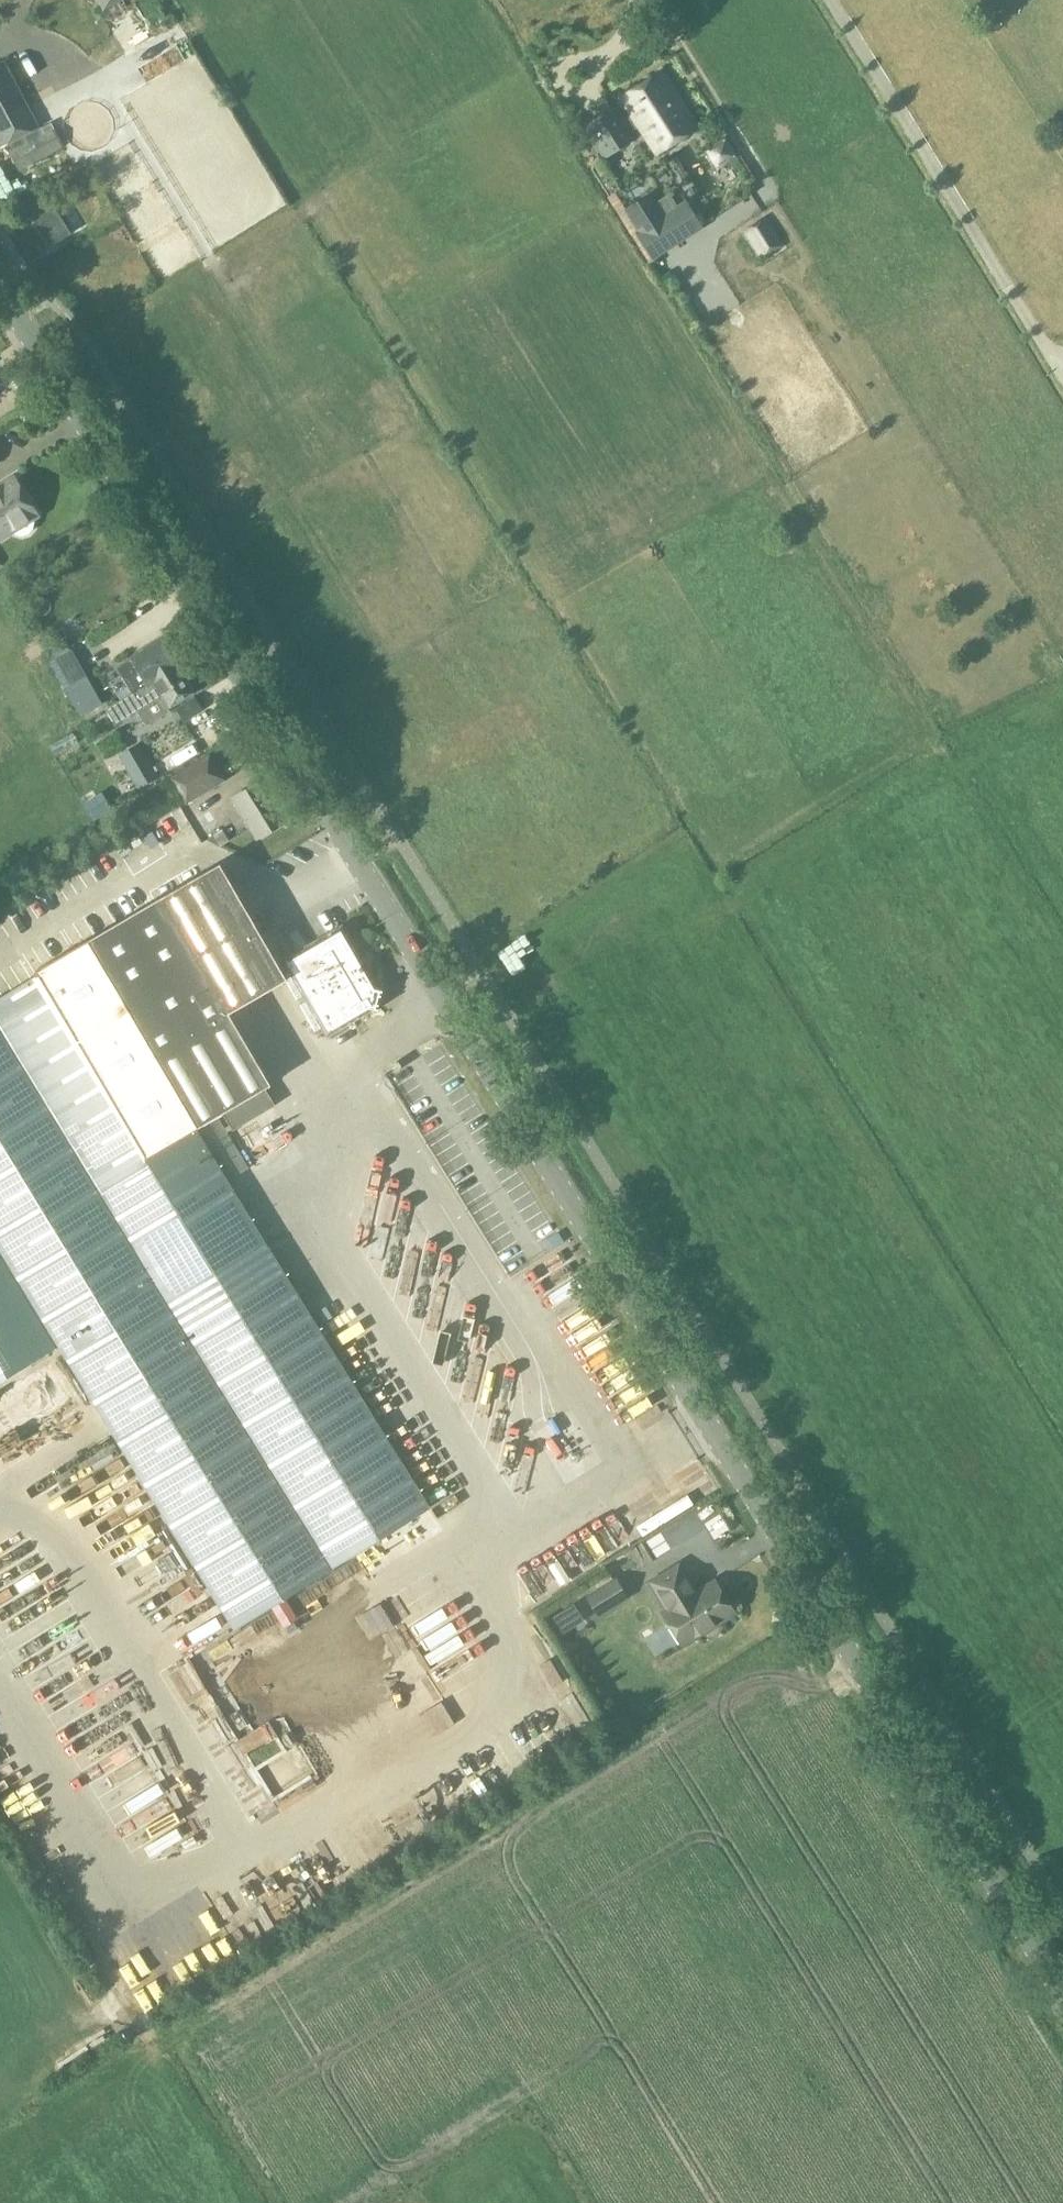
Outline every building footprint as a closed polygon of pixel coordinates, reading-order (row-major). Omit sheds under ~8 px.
[(104,13),(126,0),(97,0),(104,13)] [(4,63),(0,65),(0,144),(1,146),(39,125),(4,63)] [(617,111),(588,130),(605,158),(635,139),(630,131),(639,125),(658,154),(699,129),(662,72),(622,97),(634,117),(625,123),(617,111)] [(20,171),(75,142),(62,117),(7,146),(20,171)] [(726,138),(706,150),(719,171),(739,158),(726,138)] [(647,180),(671,213),(694,197),(670,164),(647,180)] [(698,202),(709,220),(734,204),(724,186),(698,202)] [(653,196),(626,213),(655,259),(704,230),(689,203),(666,217),(653,196)] [(52,245),(70,234),(54,208),(36,219),(52,245)] [(782,246),(765,219),(746,231),(763,258),(782,246)] [(38,514),(16,479),(0,489),(0,537),(12,530),(16,534),(23,535),(29,534),(34,529),(35,522),(33,517),(38,514)] [(109,711),(179,667),(163,641),(133,659),(118,669),(133,693),(107,709),(109,711)] [(52,661),(50,661),(74,703),(75,702),(83,716),(104,704),(72,650),(68,652),(63,644),(47,652),(52,661)] [(195,693),(179,667),(109,711),(117,725),(160,699),(166,709),(171,707),(172,708),(195,693)] [(115,760),(132,792),(160,776),(161,777),(180,766),(173,753),(152,765),(141,745),(118,757),(119,758),(115,760)] [(210,753),(171,778),(188,805),(227,780),(210,753)] [(259,839),(288,821),(263,780),(233,798),(259,839)] [(94,821),(113,809),(102,792),(83,804),(94,821)] [(221,847),(230,841),(223,829),(214,835),(221,847)] [(60,1346),(150,1495),(233,1631),(333,1574),(433,1517),(388,1443),(285,1275),(228,1181),(197,1129),(224,1114),(234,1130),(255,1118),(276,1105),(266,1088),(271,1085),(251,1049),(230,1014),(259,997),(289,979),(255,922),(221,864),(152,905),(84,946),(35,976),(0,997),(0,1383),(60,1346)] [(345,935),(338,933),(294,961),(292,968),(328,1030),(335,1032),(372,1009),(379,1011),(384,991),(376,990),(345,935)] [(547,1285),(551,1284),(556,1296),(575,1289),(560,1249),(537,1257),(547,1285)] [(431,1279),(418,1279),(419,1261),(399,1260),(398,1291),(415,1292),(414,1307),(429,1308),(431,1279)] [(449,1296),(441,1294),(439,1307),(457,1310),(463,1279),(453,1277),(449,1296)] [(484,1352),(488,1320),(476,1319),(471,1350),(484,1352)] [(577,1343),(584,1355),(605,1342),(597,1330),(577,1343)] [(542,1565),(531,1571),(545,1591),(555,1584),(542,1565)] [(734,1612),(716,1583),(694,1596),(674,1565),(649,1581),(668,1612),(665,1614),(684,1644),(734,1612)] [(378,1599),(414,1667),(455,1645),(425,1590),(426,1589),(419,1577),(378,1599)] [(587,1596),(599,1617),(630,1598),(617,1577),(587,1596)] [(330,1620),(342,1651),(385,1635),(373,1603),(330,1620)] [(228,1633),(231,1639),(211,1648),(221,1670),(239,1662),(236,1656),(257,1647),(247,1625),(228,1633)] [(63,1652),(45,1663),(52,1675),(70,1664),(63,1652)] [(431,1670),(347,1712),(363,1744),(447,1702),(431,1670)] [(180,1711),(194,1702),(178,1677),(164,1686),(180,1711)] [(289,1761),(273,1769),(279,1780),(295,1772),(289,1761)] [(70,1779),(78,1793),(108,1775),(100,1762),(70,1779)] [(126,1843),(113,1851),(121,1863),(134,1854),(126,1843)] [(135,1933),(150,1944),(160,1929),(145,1918),(135,1933)]
